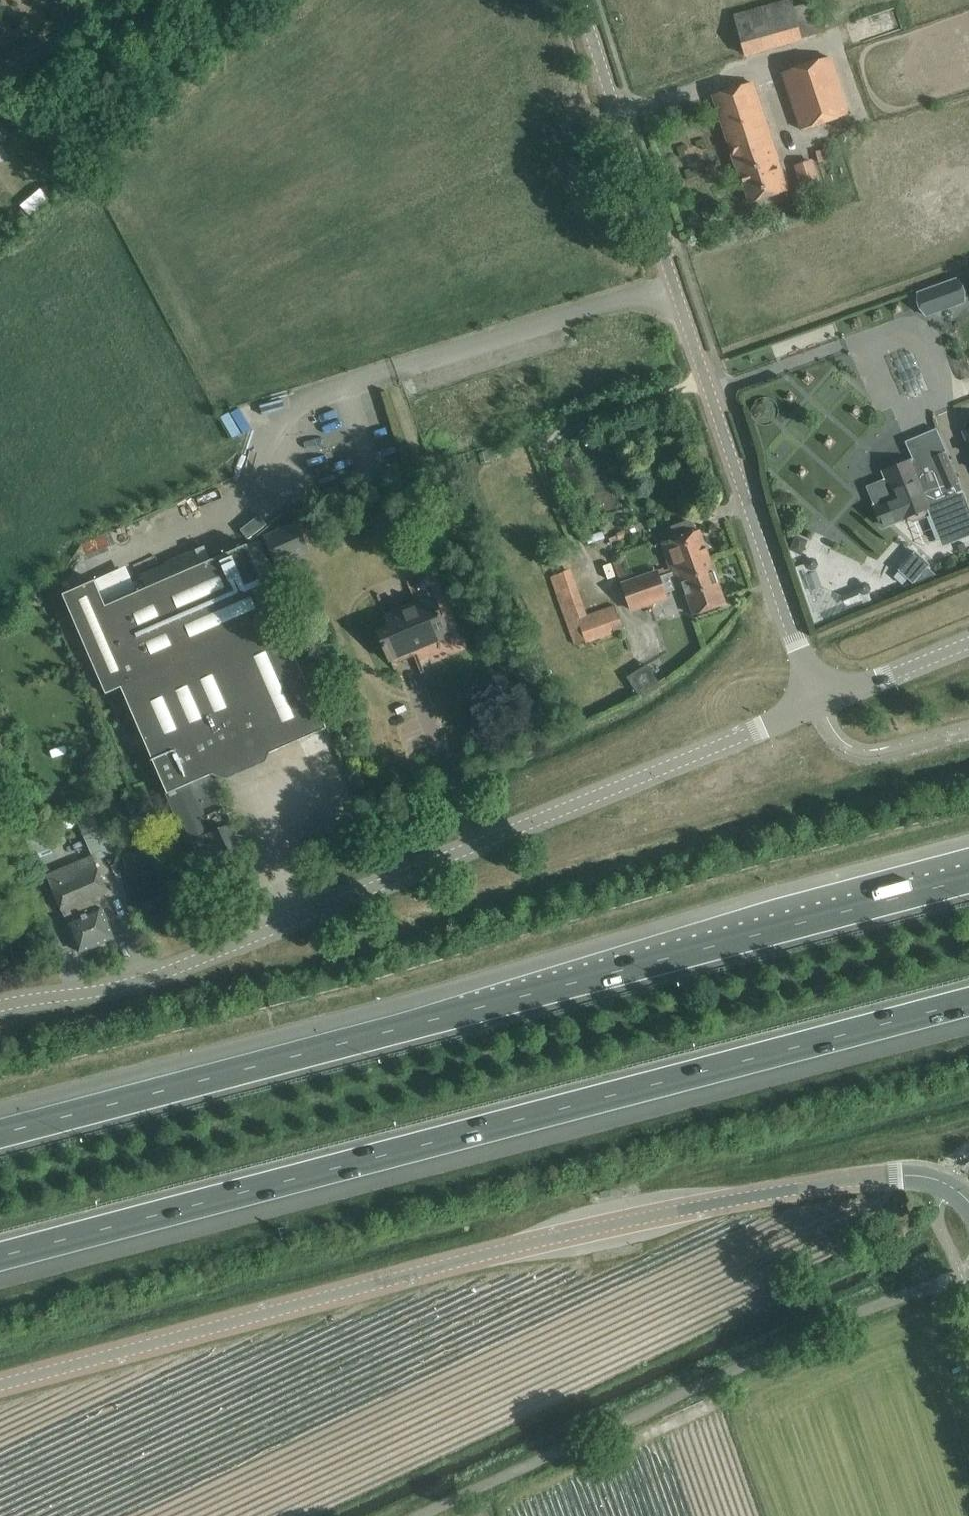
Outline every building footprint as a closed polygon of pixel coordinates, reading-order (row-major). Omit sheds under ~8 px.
[(812,38),(802,0),(783,0),(737,12),(748,55),(812,38)] [(826,58),(783,72),(802,129),(845,114),(826,58)] [(733,88),(714,95),(750,203),(769,196),(788,190),(752,82),(733,88)] [(807,188),(826,181),(817,157),(798,164),(807,188)] [(39,209),(29,198),(21,205),(30,216),(39,209)] [(955,280),(918,293),(926,316),(963,302),(955,280)] [(230,410),(235,426),(258,420),(253,404),(230,410)] [(867,487),(882,525),(905,516),(907,520),(913,522),(924,517),(927,512),(925,508),(927,507),(940,540),(968,529),(968,532),(968,507),(963,492),(960,483),(958,484),(947,452),(934,458),(930,447),(913,454),(911,455),(913,460),(884,472),(887,479),(884,481),(884,480),(867,487)] [(448,450),(433,455),(436,463),(450,458),(448,450)] [(787,513),(780,515),(784,527),(790,525),(787,513)] [(672,539),(663,543),(672,569),(673,572),(690,566),(688,560),(697,557),(698,559),(708,555),(699,530),(696,531),(694,523),(688,520),(672,526),(669,531),(672,539)] [(297,521),(264,535),(277,566),(311,551),(297,521)] [(796,536),(789,550),(801,556),(807,541),(796,536)] [(248,545),(247,545),(270,597),(282,592),(260,540),(248,545)] [(96,580),(64,594),(106,694),(123,687),(158,770),(168,793),(173,807),(181,825),(185,823),(207,873),(246,856),(210,775),(213,774),(226,779),(267,761),(270,753),(327,728),(319,709),(270,597),(247,545),(248,545),(248,544),(212,559),(147,588),(136,592),(106,605),(97,585),(97,584),(96,580)] [(915,552),(898,571),(913,584),(915,582),(916,584),(937,575),(928,567),(930,565),(915,552)] [(657,571),(623,583),(625,591),(632,610),(649,604),(666,598),(665,593),(684,586),(690,603),(694,615),(725,603),(721,592),(708,555),(698,559),(697,557),(688,560),(690,566),(673,572),(658,576),(657,571)] [(571,568),(551,575),(570,628),(576,643),(585,640),(587,643),(625,630),(615,604),(588,614),(571,568)] [(816,570),(805,574),(811,591),(822,587),(816,570)] [(857,590),(842,596),(846,607),(862,600),(857,590)] [(394,638),(383,643),(389,658),(397,676),(399,675),(395,664),(450,640),(452,645),(454,644),(446,626),(433,597),(385,618),(394,638)] [(634,675),(642,688),(659,677),(651,664),(634,675)] [(100,810),(76,819),(84,838),(107,828),(100,810)] [(45,833),(27,840),(33,856),(52,849),(45,833)] [(91,856),(47,875),(58,901),(62,910),(93,897),(108,891),(96,863),(93,856),(91,856)] [(172,895),(158,900),(163,913),(177,908),(172,895)] [(97,908),(93,897),(62,910),(72,933),(79,952),(113,937),(106,919),(101,907),(97,908)] [(899,1207),(892,1209),(894,1215),(901,1213),(899,1207)]
